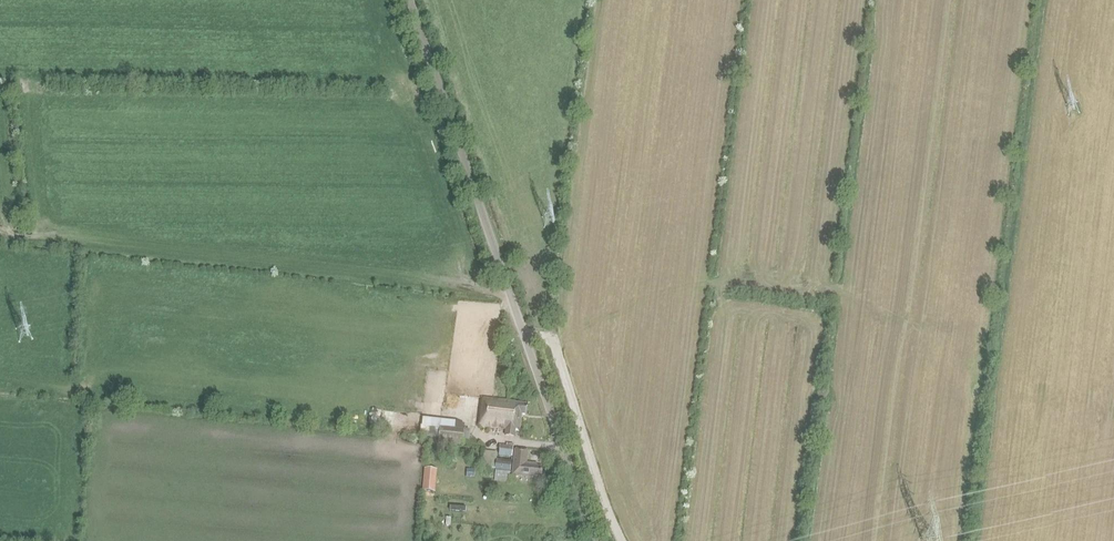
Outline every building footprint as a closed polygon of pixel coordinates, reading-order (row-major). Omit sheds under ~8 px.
[(514,401),(483,397),(482,408),(480,408),(478,427),(505,430),(505,436),(514,437),(515,429),(520,430),(521,415),(526,415),(527,405),(514,404),(514,401)] [(419,436),(438,438),(437,443),(462,446),(463,440),(468,441),(469,432),(464,431),(464,430),(454,429),(455,421),(432,419),(432,424),(420,423),(419,436)] [(498,459),(512,460),(513,447),(500,445),(498,455),(498,459)] [(529,450),(516,449),(512,475),(532,477),(532,476),(541,477),(543,467),(538,467),(538,464),(525,462),(526,460),(527,460),(529,450)] [(496,468),(496,469),(511,470),(513,461),(512,460),(498,459),(496,459),(496,468)] [(436,470),(424,469),(422,491),(435,492),(436,470)] [(496,469),(495,478),(494,482),(508,483),(509,480),(510,480),(511,470),(496,469)]
